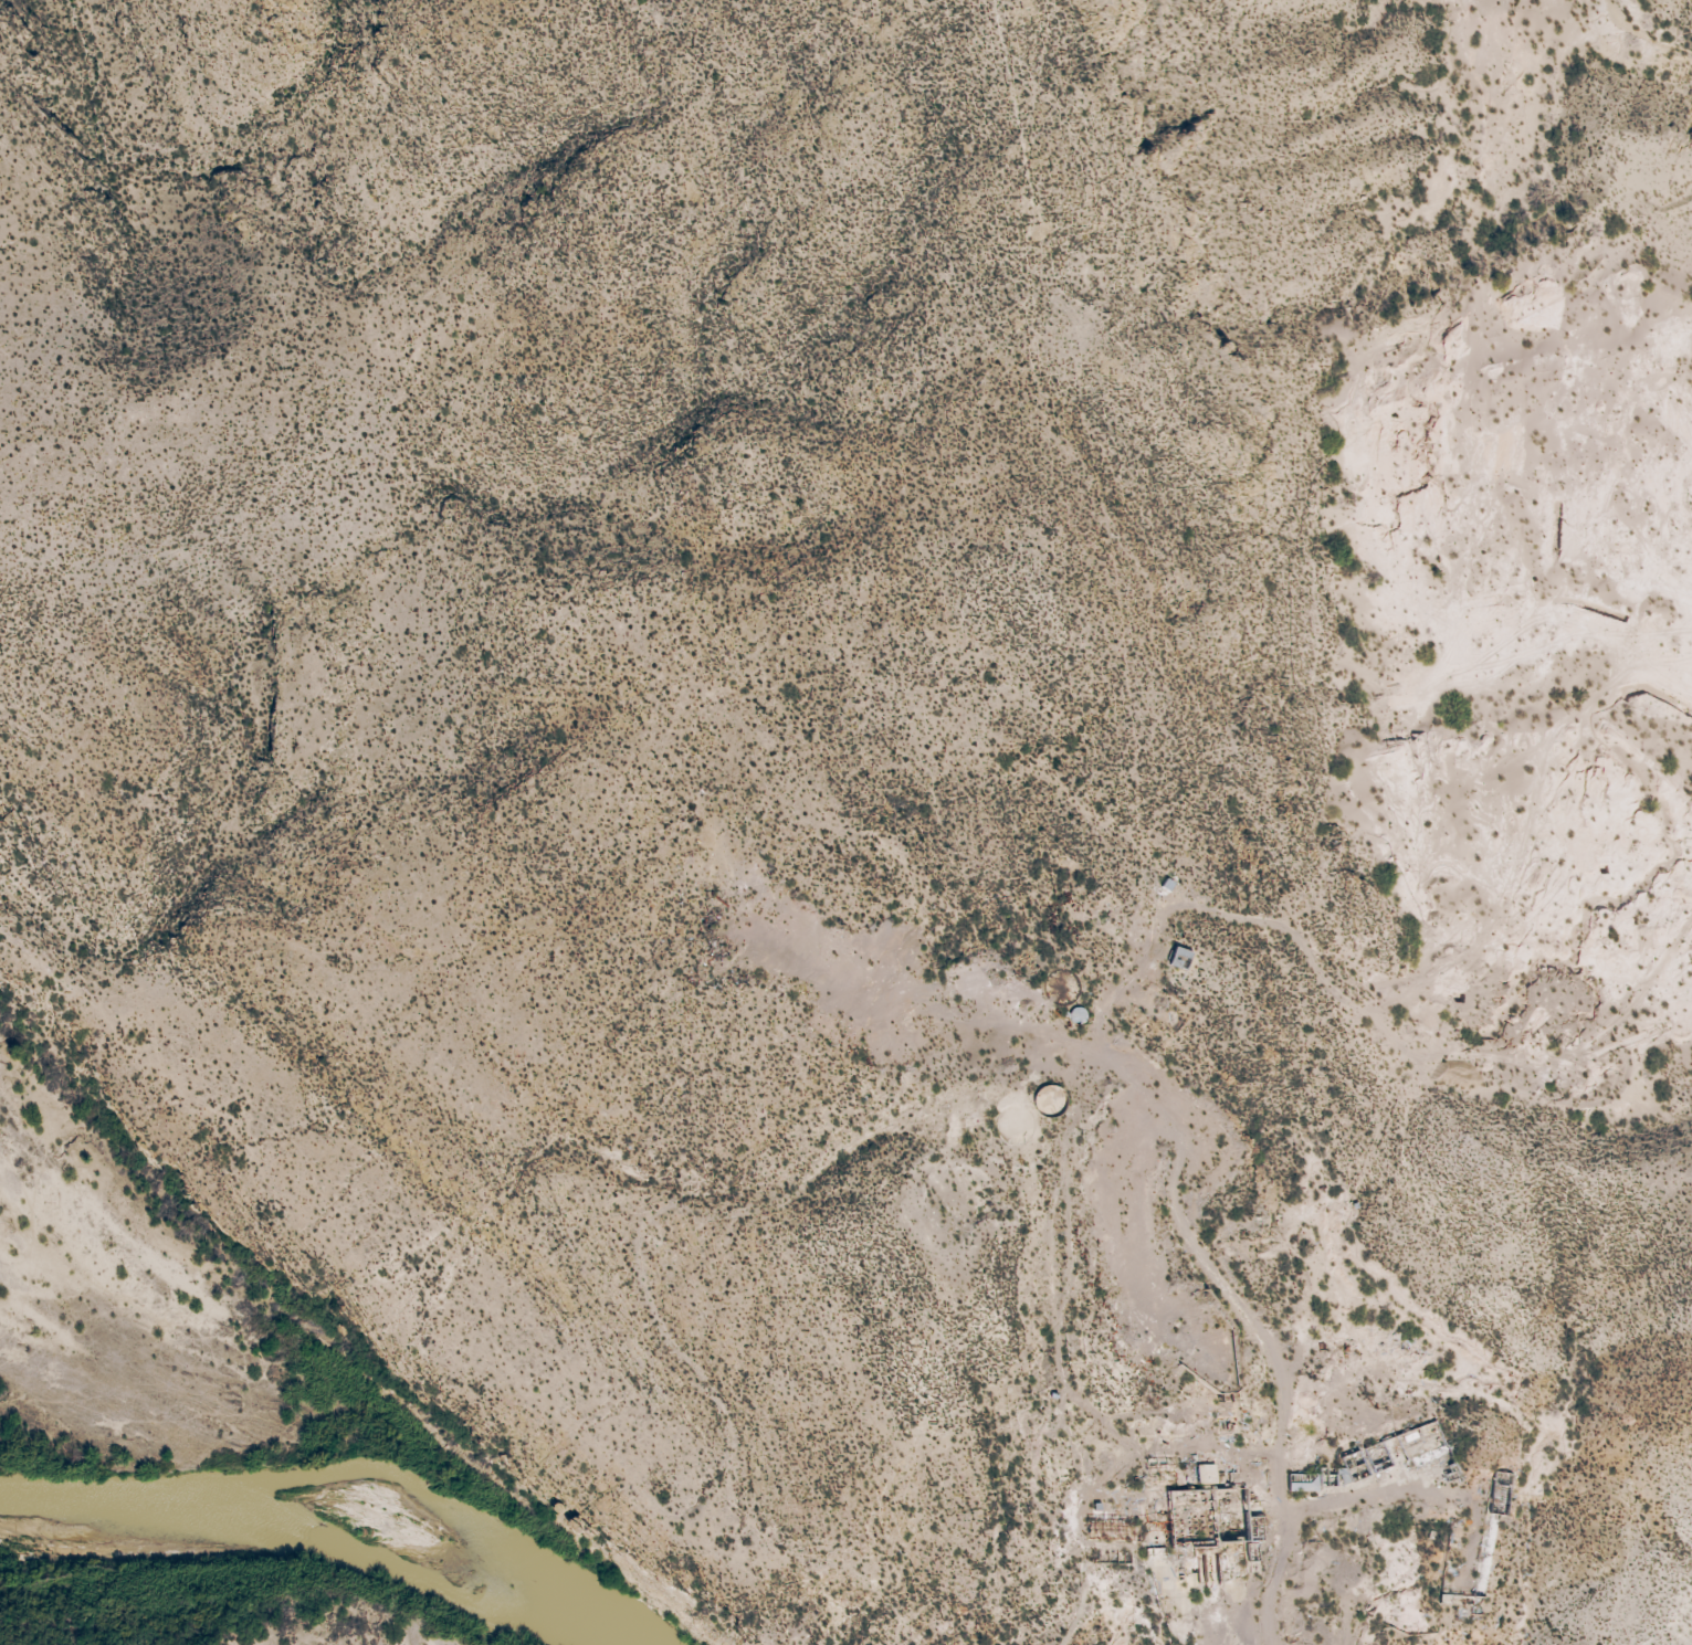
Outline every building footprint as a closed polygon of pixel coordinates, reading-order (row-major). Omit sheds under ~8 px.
[(1201,947),(1185,940),(1178,958),(1193,965),(1201,947)] [(1091,1538),(1133,1537),(1133,1516),(1149,1516),(1149,1529),(1172,1529),(1172,1486),(1148,1486),(1148,1500),(1108,1500),(1108,1518),(1091,1518),(1091,1538)]
